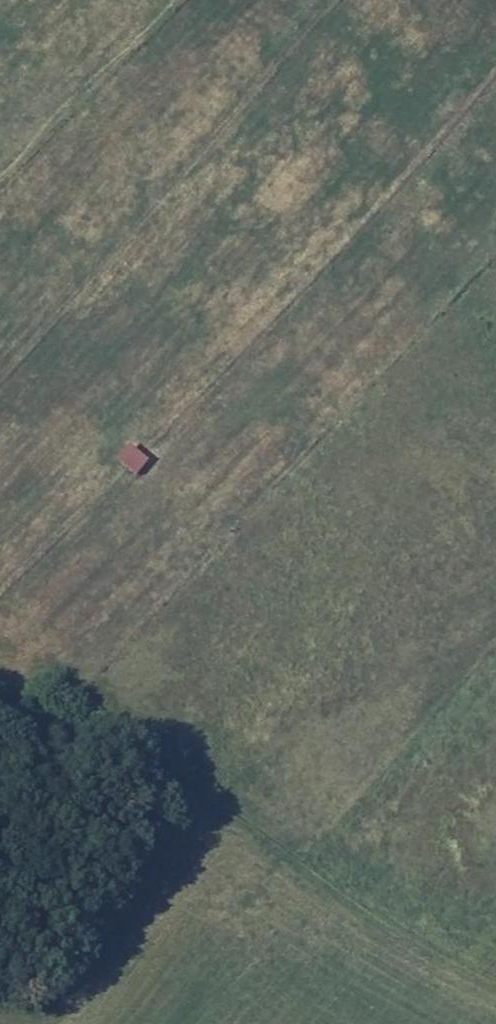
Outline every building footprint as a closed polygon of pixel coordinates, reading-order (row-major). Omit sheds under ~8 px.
[(115,462),(135,476),(147,459),(126,445),(115,462)]
